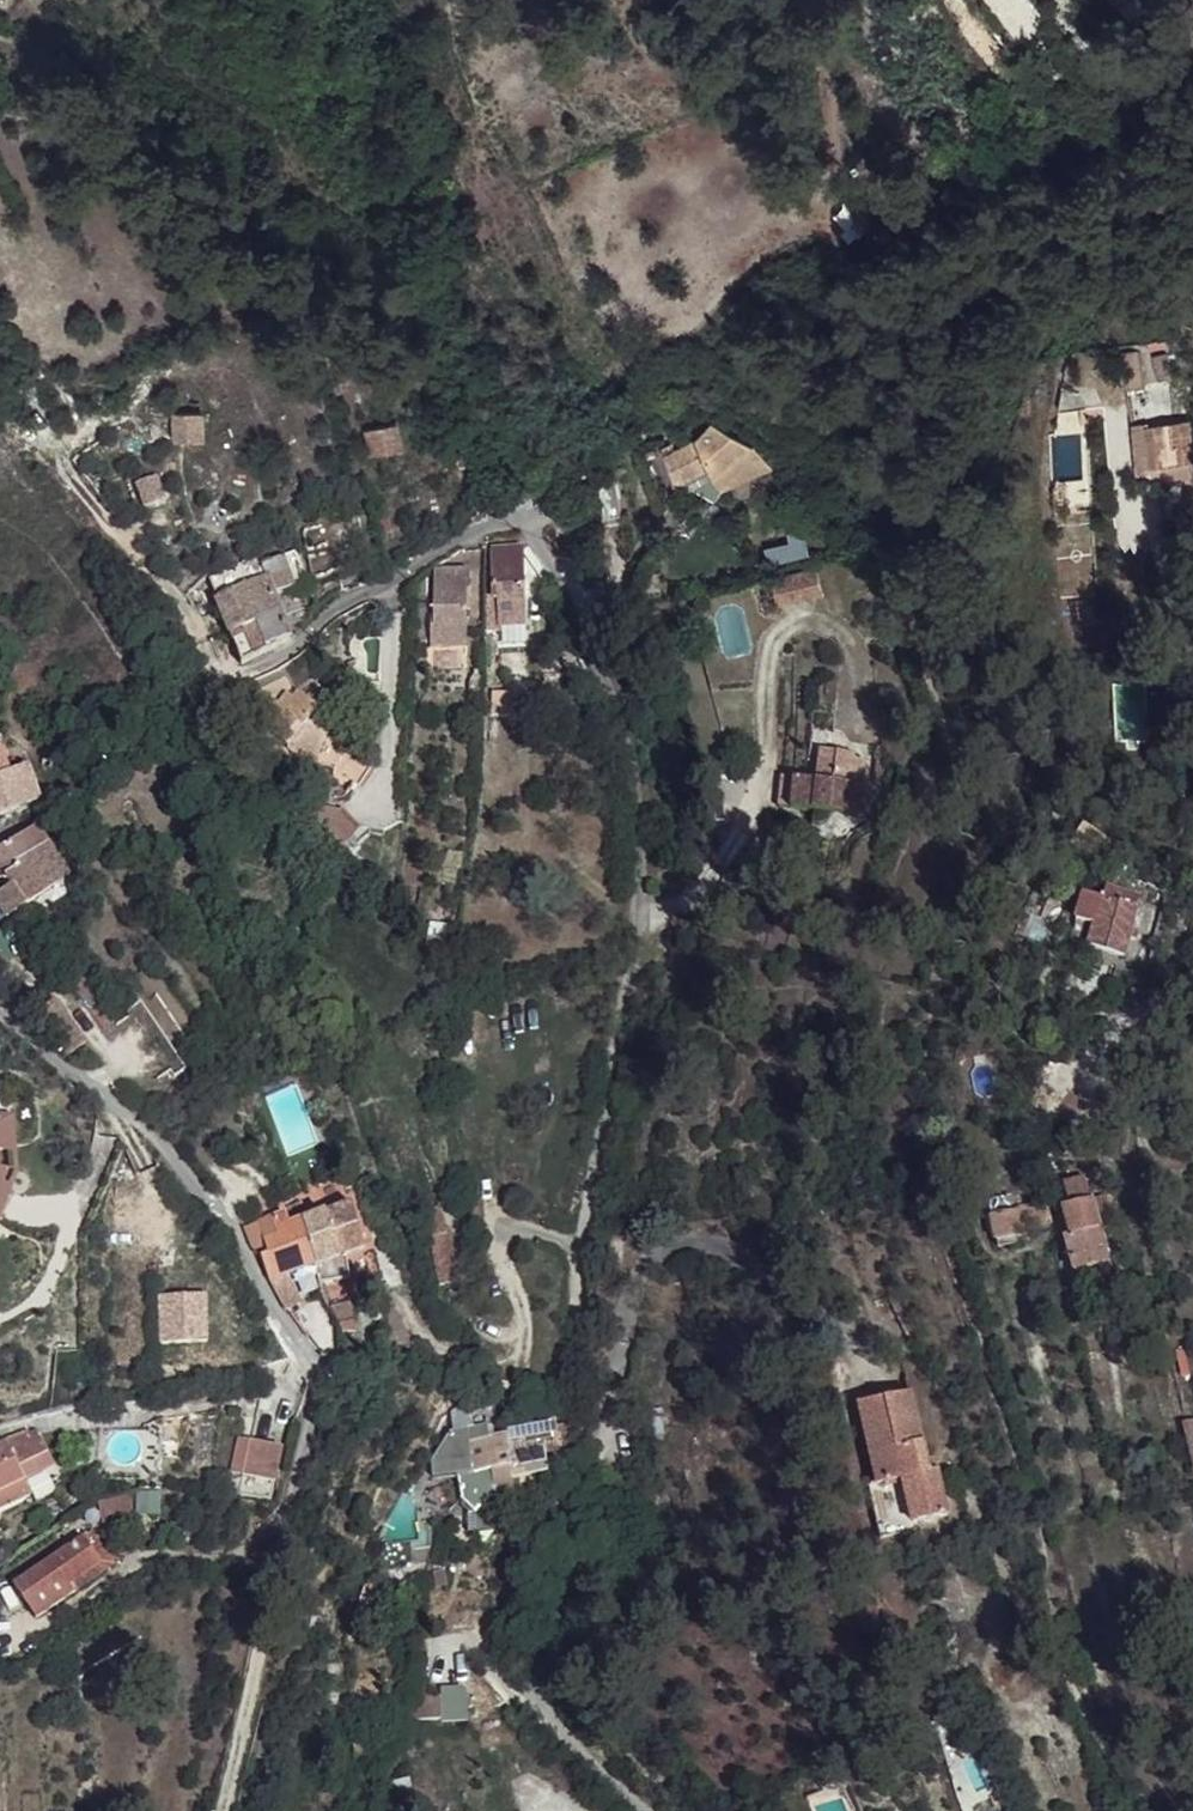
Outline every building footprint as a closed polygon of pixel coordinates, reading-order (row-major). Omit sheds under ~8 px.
[(1128,350),(1134,392),(1149,390),(1144,348),(1128,350)] [(1170,349),(1158,352),(1166,383),(1177,379),(1170,349)] [(202,442),(202,413),(174,413),(174,442),(202,442)] [(1152,424),(1138,426),(1142,476),(1157,475),(1157,483),(1192,482),(1192,423),(1192,422),(1152,427),(1152,424)] [(403,450),(398,425),(367,431),(371,456),(403,450)] [(719,477),(755,448),(714,427),(697,443),(711,471),(715,482),(719,477)] [(685,485),(711,471),(697,443),(667,459),(678,489),(685,485)] [(711,471),(685,485),(717,504),(727,488),(719,477),(715,482),(711,471)] [(165,502),(157,478),(137,485),(146,509),(165,502)] [(847,515),(856,506),(842,494),(835,504),(847,515)] [(762,541),(765,564),(806,559),(803,535),(762,541)] [(484,598),(483,632),(499,631),(499,627),(523,627),(523,549),(490,550),(490,598),(484,598)] [(259,559),(210,581),(239,652),(243,667),(293,641),(275,596),(304,587),(297,555),(263,567),(259,559)] [(816,569),(773,579),(779,605),(822,594),(816,569)] [(468,573),(433,572),(432,608),(429,608),(428,643),(462,644),(463,609),(467,609),(468,573)] [(419,687),(433,687),(434,663),(419,663),(419,687)] [(264,729),(305,763),(340,720),(323,705),(328,699),(321,693),(324,689),(313,681),(301,698),(295,692),(290,697),(284,692),(274,703),(269,698),(253,716),(265,727),(264,729)] [(420,734),(438,735),(438,716),(422,715),(420,734)] [(783,776),(780,806),(865,815),(866,786),(852,784),(855,754),(822,750),(819,780),(783,776)] [(889,757),(878,756),(874,783),(885,785),(889,757)] [(28,767),(10,773),(8,767),(0,770),(0,816),(39,801),(28,767)] [(298,806),(334,846),(346,836),(310,795),(298,806)] [(35,826),(48,847),(58,840),(43,821),(35,826)] [(35,826),(0,847),(0,867),(5,875),(48,847),(35,826)] [(48,847),(69,879),(79,873),(58,840),(48,847)] [(48,847),(5,875),(11,887),(0,893),(0,910),(5,919),(69,879),(48,847)] [(1099,864),(1082,854),(1077,861),(1099,875),(1103,866),(1099,864)] [(1138,908),(1083,893),(1075,919),(1093,925),(1087,946),(1124,956),(1138,908)] [(2,1126),(5,1155),(0,1155),(0,1185),(2,1189),(6,1192),(0,1200),(0,1218),(15,1171),(9,1118),(0,1119),(0,1126),(2,1126)] [(1061,1210),(1090,1199),(1082,1177),(1053,1188),(1061,1210)] [(1011,1201),(987,1206),(990,1220),(1016,1217),(1011,1201)] [(291,1213),(288,1214),(292,1226),(303,1222),(308,1220),(303,1203),(288,1208),(291,1213)] [(338,1256),(344,1254),(346,1257),(367,1249),(353,1205),(327,1214),(338,1256)] [(419,1210),(424,1239),(431,1237),(449,1234),(443,1206),(419,1210)] [(1092,1206),(1066,1214),(1073,1238),(1100,1231),(1092,1206)] [(1049,1210),(1016,1217),(1020,1238),(1054,1231),(1049,1210)] [(285,1277),(316,1266),(303,1222),(292,1226),(288,1214),(272,1218),(244,1233),(253,1260),(259,1261),(268,1282),(285,1277)] [(303,1222),(316,1266),(319,1266),(334,1260),(338,1259),(338,1256),(327,1214),(308,1220),(303,1222)] [(995,1247),(1021,1241),(1020,1238),(1016,1217),(990,1220),(995,1247)] [(1109,1266),(1100,1231),(1073,1238),(1066,1240),(1075,1275),(1109,1266)] [(449,1234),(431,1237),(439,1284),(456,1281),(449,1234)] [(342,1281),(349,1279),(346,1257),(344,1254),(338,1256),(338,1259),(334,1260),(338,1282),(342,1281)] [(334,1260),(319,1266),(325,1285),(338,1282),(334,1260)] [(285,1277),(268,1282),(284,1307),(298,1297),(285,1277)] [(327,1291),(343,1287),(342,1281),(338,1282),(325,1285),(327,1291)] [(206,1344),(206,1295),(155,1295),(155,1345),(206,1344)] [(352,1319),(353,1319),(348,1301),(330,1305),(335,1324),(336,1324),(352,1319)] [(390,1313),(391,1341),(423,1353),(394,1310),(390,1313)] [(352,1319),(336,1324),(340,1331),(354,1332),(352,1319)] [(1167,1334),(1170,1346),(1183,1343),(1188,1342),(1185,1329),(1167,1334)] [(1192,1358),(1188,1342),(1183,1343),(1187,1360),(1192,1358)] [(909,1522),(949,1512),(939,1469),(931,1470),(912,1392),(856,1406),(873,1485),(899,1478),(909,1522)] [(292,1447),(298,1419),(280,1415),(275,1443),(287,1446),(292,1447)] [(434,1476),(459,1474),(460,1500),(476,1515),(486,1502),(512,1500),(515,1497),(525,1507),(539,1493),(536,1476),(550,1474),(546,1454),(561,1451),(557,1427),(491,1437),(489,1425),(451,1431),(432,1459),(434,1476)] [(7,1435),(9,1439),(30,1430),(29,1426),(7,1435)] [(39,1426),(30,1430),(34,1438),(42,1434),(39,1426)] [(42,1434),(34,1438),(30,1430),(9,1439),(0,1443),(0,1491),(28,1478),(57,1464),(42,1434)] [(254,1439),(243,1436),(235,1472),(247,1474),(254,1439)] [(275,1443),(254,1439),(247,1474),(243,1492),(276,1499),(287,1446),(275,1443)] [(0,1491),(0,1507),(34,1492),(28,1478),(0,1491)] [(899,1478),(873,1485),(868,1486),(879,1539),(911,1530),(909,1522),(899,1478)] [(134,1497),(103,1503),(107,1523),(138,1517),(134,1497)] [(0,1524),(0,1556),(8,1556),(9,1524),(0,1524)] [(97,1530),(88,1536),(105,1562),(72,1583),(78,1591),(119,1564),(97,1530)] [(105,1562),(88,1536),(18,1583),(40,1616),(78,1591),(72,1583),(105,1562)] [(414,1718),(442,1718),(441,1695),(428,1695),(427,1673),(413,1674),(414,1718)] [(369,1762),(368,1745),(356,1746),(356,1762),(369,1762)]
